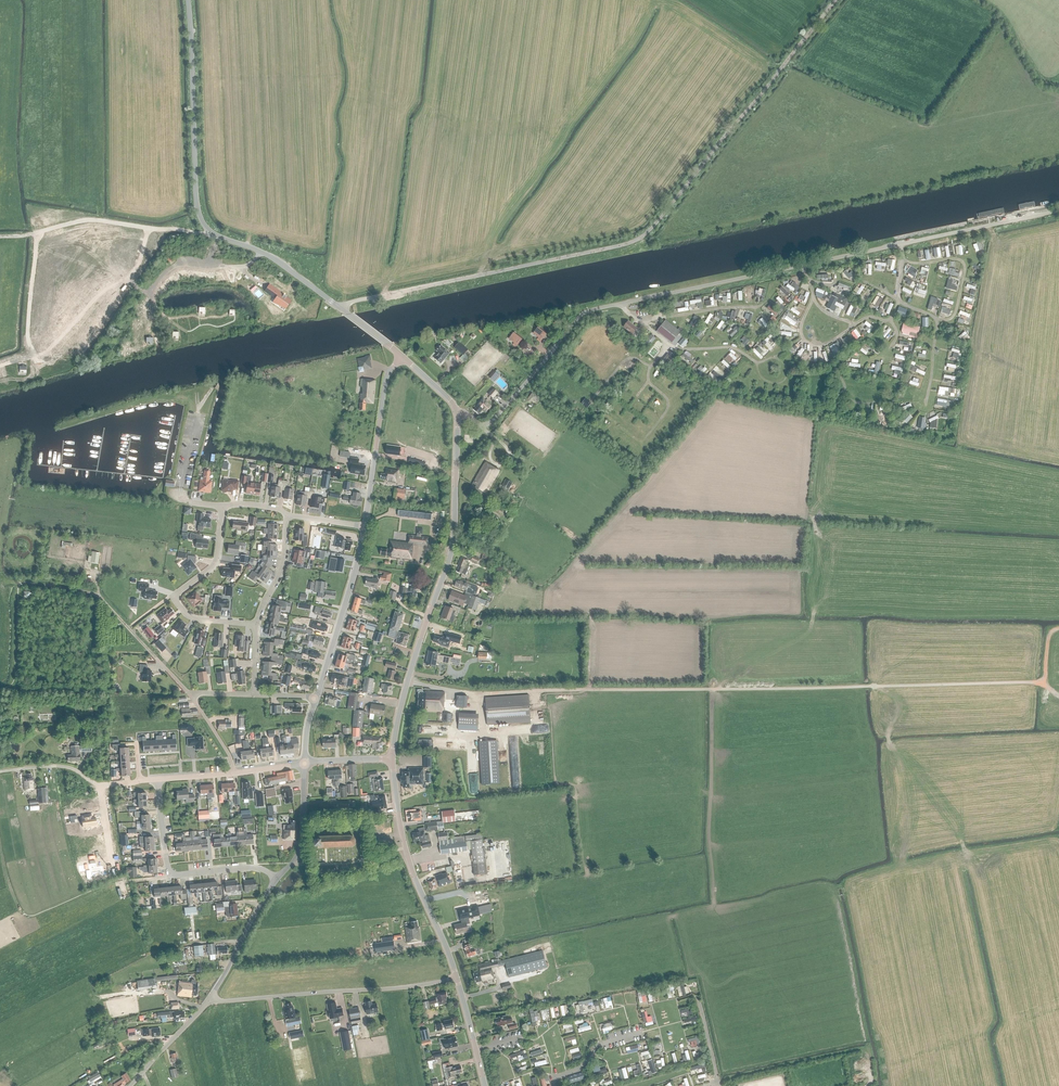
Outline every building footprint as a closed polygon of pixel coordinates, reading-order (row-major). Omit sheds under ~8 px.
[(1034,201),(1008,207),(1009,213),(1036,208),(1034,201)] [(976,214),(977,220),(1004,215),(1002,208),(976,214)] [(981,253),(984,253),(982,242),(974,243),(976,251),(981,251),(981,253)] [(891,270),(895,270),(896,259),(889,259),(888,266),(891,266),(891,270)] [(905,269),(916,277),(920,271),(910,263),(905,269)] [(921,274),(929,276),(930,268),(923,267),(921,274)] [(957,272),(957,268),(950,268),(950,275),(960,276),(961,272),(957,272)] [(228,276),(243,286),(247,280),(232,270),(228,276)] [(848,270),(845,272),(850,279),(856,275),(853,271),(850,273),(848,270)] [(947,289),(958,290),(959,286),(952,285),(954,277),(949,276),(947,289)] [(908,282),(907,284),(914,288),(917,282),(907,277),(905,280),(908,282)] [(787,286),(794,291),(799,284),(795,281),(792,285),(789,283),(787,286)] [(975,295),(978,286),(968,283),(967,287),(973,289),(971,294),(975,295)] [(925,296),(927,291),(919,288),(921,285),(918,284),(915,293),(925,296)] [(862,294),(865,286),(862,285),(861,287),(857,286),(855,291),(862,294)] [(783,286),(780,288),(788,297),(791,294),(783,286)] [(760,288),(760,290),(757,290),(756,295),(766,296),(767,288),(760,288)] [(816,294),(823,297),(826,291),(818,288),(816,294)] [(273,297),(276,298),(273,302),(277,304),(278,303),(285,308),(290,302),(286,299),(287,298),(280,293),(281,292),(276,289),(273,293),(270,291),(268,294),(273,297)] [(807,291),(805,296),(802,294),(800,297),(797,296),(796,299),(805,304),(811,293),(807,291)] [(867,291),(862,299),(868,302),(873,294),(867,291)] [(849,299),(835,293),(834,295),(827,292),(826,294),(829,295),(828,297),(831,298),(827,307),(836,311),(838,306),(845,309),(849,299)] [(724,302),(731,302),(732,293),(728,293),(728,296),(723,296),(723,294),(716,294),(716,300),(721,300),(721,298),(724,298),(724,302)] [(873,305),(880,307),(883,298),(877,295),(873,305)] [(969,301),(968,302),(972,304),(974,299),(965,295),(964,299),(969,301)] [(780,296),(777,298),(779,301),(777,302),(783,309),(785,307),(783,304),(785,302),(780,296)] [(938,304),(939,298),(932,296),(929,309),(932,310),(934,303),(938,304)] [(695,307),(696,309),(704,308),(702,297),(691,298),(691,304),(699,303),(699,306),(695,307)] [(706,301),(707,306),(715,305),(714,297),(711,297),(712,300),(706,301)] [(776,315),(779,312),(771,304),(768,308),(776,315)] [(847,314),(854,317),(858,308),(852,304),(847,314)] [(799,315),(802,312),(793,307),(791,310),(799,315)] [(895,315),(899,317),(900,315),(904,317),(907,310),(899,307),(895,315)] [(711,313),(705,322),(709,324),(714,315),(711,313)] [(694,317),(695,318),(690,324),(695,329),(703,320),(696,314),(694,317)] [(759,321),(766,329),(772,323),(770,321),(768,323),(763,317),(759,321)] [(669,323),(665,320),(656,331),(660,334),(661,333),(669,339),(668,341),(671,343),(682,330),(679,327),(676,331),(668,324),(669,323)] [(722,320),(718,327),(721,330),(726,322),(722,320)] [(628,321),(623,327),(632,334),(634,336),(637,333),(634,331),(637,328),(628,321)] [(872,329),(875,326),(868,321),(865,323),(872,329)] [(739,324),(734,330),(730,335),(733,337),(742,327),(739,324)] [(702,325),(696,334),(700,337),(706,328),(702,325)] [(539,336),(537,340),(540,343),(548,333),(539,326),(534,332),(539,336)] [(906,326),(906,330),(911,331),(910,335),(917,336),(919,329),(906,326)] [(890,337),(892,334),(889,333),(891,329),(887,327),(883,333),(890,337)] [(857,339),(862,336),(857,328),(852,332),(857,339)] [(510,337),(515,342),(512,345),(516,348),(523,338),(515,331),(510,337)] [(959,337),(962,339),(963,338),(967,341),(972,337),(966,331),(959,337)] [(771,333),(763,342),(771,349),(779,340),(771,333)] [(646,341),(650,345),(656,338),(651,334),(646,341)] [(744,336),(742,340),(744,341),(743,343),(747,345),(751,340),(744,336)] [(928,340),(928,337),(923,336),(921,342),(930,344),(931,341),(928,340)] [(678,344),(682,347),(687,341),(683,338),(678,344)] [(462,355),(460,358),(465,362),(469,357),(465,354),(468,350),(459,342),(454,348),(462,355)] [(831,346),(836,357),(841,354),(836,343),(831,346)] [(869,352),(867,351),(869,348),(874,351),(875,348),(866,343),(861,351),(867,354),(869,352)] [(434,358),(440,363),(448,355),(445,353),(447,351),(441,345),(436,351),(439,353),(434,358)] [(753,351),(760,357),(765,351),(759,345),(753,351)] [(953,348),(952,351),(955,352),(953,357),(959,359),(961,350),(953,348)] [(726,359),(731,363),(737,357),(732,352),(726,359)] [(662,361),(669,367),(675,360),(668,354),(662,361)] [(685,357),(693,363),(696,360),(687,354),(685,357)] [(359,363),(362,362),(363,366),(370,364),(369,360),(371,360),(370,355),(365,356),(366,358),(358,360),(359,363)] [(862,367),(862,364),(859,363),(859,359),(852,358),(852,362),(851,362),(850,366),(862,367)] [(729,369),(732,366),(725,359),(722,362),(729,369)] [(915,367),(918,369),(916,372),(925,376),(927,372),(922,369),(923,366),(916,363),(915,367)] [(706,366),(699,373),(702,375),(708,369),(706,366)] [(718,378),(722,373),(717,368),(712,374),(718,378)] [(490,378),(494,382),(501,373),(497,370),(490,378)] [(360,394),(360,398),(361,398),(359,410),(365,411),(366,403),(373,404),(375,381),(361,379),(360,386),(363,389),(363,394),(360,394)] [(488,394),(493,399),(498,393),(493,388),(488,394)] [(485,412),(491,406),(482,398),(477,404),(478,405),(474,410),(478,414),(482,410),(485,412)] [(587,408),(591,403),(585,398),(581,403),(587,408)] [(881,407),(880,413),(886,414),(886,416),(891,416),(892,408),(881,407)] [(908,423),(914,417),(909,413),(903,419),(908,423)] [(919,428),(926,429),(927,417),(920,416),(919,428)] [(931,417),(930,427),(937,427),(938,418),(939,418),(939,417),(931,417)] [(387,445),(386,454),(399,456),(401,447),(387,445)] [(351,473),(364,475),(365,470),(365,471),(365,469),(365,466),(358,465),(359,459),(351,458),(350,464),(352,464),(351,473)] [(409,458),(408,462),(424,467),(425,463),(409,458)] [(485,461),(472,484),(473,484),(466,496),(471,499),(474,493),(484,498),(500,470),(485,461)] [(387,482),(396,483),(398,470),(386,468),(385,474),(381,474),(380,479),(387,480),(387,482)] [(210,493),(211,486),(213,487),(214,482),(211,482),(208,481),(209,473),(209,472),(209,471),(208,470),(206,470),(205,470),(204,471),(204,472),(203,481),(200,480),(198,491),(210,493)] [(246,493),(252,494),(254,484),(250,483),(251,477),(246,477),(245,483),(247,484),(246,493)] [(500,489),(507,492),(512,483),(506,479),(502,486),(500,489)] [(223,480),(221,491),(222,492),(225,493),(226,492),(232,492),(233,489),(237,489),(238,481),(232,480),(230,481),(223,480)] [(279,490),(282,490),(283,481),(278,480),(278,485),(273,484),(272,485),(272,487),(271,487),(270,497),(278,498),(279,490)] [(283,481),(282,490),(285,491),(283,499),(291,500),(293,490),(287,489),(288,482),(283,481)] [(254,484),(252,494),(259,495),(260,485),(254,484)] [(395,489),(393,499),(404,501),(406,491),(395,489)] [(305,498),(308,498),(309,492),(304,491),(304,493),(299,492),(298,493),(298,495),(296,505),(304,506),(305,498)] [(309,492),(308,498),(311,499),(310,507),(318,508),(318,503),(322,504),(323,497),(318,497),(317,498),(313,497),(314,493),(309,492)] [(360,498),(361,494),(354,493),(353,497),(351,497),(343,496),(343,500),(350,501),(350,504),(353,504),(352,506),(353,507),(354,507),(356,508),(357,507),(358,506),(358,505),(361,506),(362,499),(360,498)] [(426,512),(409,510),(409,517),(425,519),(426,512)] [(199,521),(199,526),(198,530),(203,531),(203,527),(209,528),(211,520),(204,519),(204,518),(203,518),(203,514),(197,513),(196,520),(199,521)] [(233,522),(232,529),(237,529),(236,530),(246,531),(248,523),(240,522),(240,523),(233,522)] [(296,529),(295,540),(303,541),(303,546),(307,547),(308,538),(303,537),(304,529),(302,529),(302,528),(300,528),(297,528),(297,529),(296,529)] [(411,560),(413,545),(427,547),(429,537),(421,536),(421,534),(422,534),(422,529),(417,528),(416,534),(417,534),(417,536),(409,535),(408,543),(390,541),(389,549),(381,548),(380,555),(386,556),(390,556),(390,558),(411,560)] [(277,532),(263,531),(263,534),(268,534),(267,539),(277,539),(277,532)] [(197,542),(196,548),(201,549),(201,548),(207,548),(208,541),(199,540),(199,535),(201,535),(190,534),(189,540),(194,540),(194,542),(197,542)] [(321,537),(315,536),(313,548),(316,549),(317,544),(320,544),(321,537)] [(342,548),(342,549),(345,549),(345,550),(350,551),(351,545),(352,545),(353,542),(346,541),(344,541),(344,538),(336,537),(335,546),(342,548)] [(277,545),(272,545),(272,542),(262,541),(262,551),(267,551),(276,552),(277,545)] [(235,546),(228,545),(227,553),(237,555),(239,546),(245,547),(245,543),(239,542),(238,546),(235,545),(235,546)] [(310,553),(311,549),(304,548),(303,552),(295,550),(293,556),(304,558),(307,559),(308,553),(310,553)] [(262,555),(261,560),(272,564),(272,558),(276,558),(276,552),(267,551),(267,555),(262,555)] [(99,553),(93,552),(91,563),(98,564),(99,553)] [(247,564),(248,556),(240,555),(239,563),(247,564)] [(187,556),(187,559),(188,561),(182,566),(186,571),(185,571),(188,575),(192,572),(191,572),(196,568),(192,563),(195,560),(196,557),(187,556)] [(303,564),(304,558),(293,556),(292,562),(297,563),(297,567),(307,569),(308,565),(303,564)] [(481,560),(472,556),(470,560),(479,564),(480,562),(484,564),(486,559),(482,557),(481,560)] [(462,574),(465,575),(470,566),(466,564),(468,560),(461,557),(457,565),(459,566),(457,572),(462,574)] [(344,565),(344,560),(331,558),(328,571),(335,572),(335,571),(342,572),(343,567),(344,565)] [(261,561),(256,569),(268,577),(272,571),(268,569),(272,564),(261,560),(261,561)] [(231,569),(223,568),(222,577),(233,578),(234,571),(240,572),(241,566),(232,565),(231,569)] [(268,577),(256,569),(254,572),(252,571),(248,578),(254,582),(257,578),(264,582),(268,577)] [(384,572),(383,576),(381,575),(380,580),(390,582),(391,573),(384,572)] [(367,579),(365,585),(370,586),(369,587),(377,589),(379,580),(372,579),(372,580),(367,579)] [(466,590),(465,593),(475,596),(478,589),(467,585),(468,584),(457,580),(455,586),(466,590)] [(335,599),(336,592),(325,591),(326,583),(316,581),(314,592),(324,593),(323,599),(329,599),(329,598),(335,599)] [(148,589),(148,585),(139,583),(138,591),(143,591),(143,594),(144,595),(144,599),(151,600),(151,598),(156,599),(157,592),(150,591),(150,590),(148,589)] [(417,596),(417,594),(416,593),(418,586),(409,585),(408,588),(401,587),(400,594),(404,595),(405,593),(407,593),(407,596),(416,597),(417,596)] [(224,596),(232,597),(233,588),(225,587),(224,596)] [(387,603),(393,605),(396,592),(391,591),(387,603)] [(463,605),(464,603),(468,605),(468,607),(476,610),(478,604),(483,606),(485,600),(475,596),(465,593),(464,596),(452,591),(449,600),(463,605)] [(189,602),(190,602),(194,607),(202,601),(204,601),(204,602),(208,603),(209,595),(205,595),(205,598),(201,597),(200,598),(196,593),(190,597),(190,596),(187,599),(189,602)] [(356,597),(354,604),(359,606),(360,603),(365,604),(366,601),(361,599),(356,597)] [(213,611),(221,611),(221,608),(228,608),(229,601),(222,601),(222,600),(214,599),(213,611)] [(272,605),(271,611),(281,613),(281,610),(286,611),(287,602),(277,600),(276,606),(272,605)] [(359,606),(354,604),(351,612),(357,613),(362,614),(363,611),(358,610),(359,606)] [(441,618),(449,620),(453,622),(455,617),(453,617),(455,611),(458,613),(460,608),(452,605),(451,608),(445,606),(441,618)] [(330,613),(330,612),(323,610),(323,611),(322,610),(323,608),(316,607),(314,614),(321,616),(321,617),(328,619),(328,618),(330,618),(332,614),(330,613)] [(167,612),(165,609),(156,616),(162,623),(169,618),(169,617),(174,613),(171,609),(167,612)] [(271,611),(270,617),(284,620),(284,617),(280,616),(281,613),(271,611)] [(402,621),(404,614),(395,612),(389,633),(395,635),(393,639),(397,640),(396,643),(399,644),(398,644),(405,646),(409,635),(402,633),(398,632),(400,625),(402,621)] [(300,624),(301,618),(291,617),(289,627),(298,630),(299,624),(300,624)] [(179,620),(173,629),(179,634),(184,637),(188,631),(183,628),(185,625),(179,620)] [(267,622),(266,628),(280,631),(280,628),(276,627),(277,624),(268,622),(269,622),(267,622)] [(316,622),(315,623),(312,622),(310,627),(314,628),(317,629),(317,630),(324,632),(324,631),(327,631),(328,627),(326,626),(326,625),(319,623),(319,624),(316,622)] [(164,630),(160,625),(154,630),(158,635),(164,630)] [(195,633),(194,636),(195,637),(195,639),(199,640),(198,645),(204,647),(206,639),(202,638),(204,632),(197,630),(196,633),(195,633)] [(382,634),(377,632),(374,641),(380,643),(382,634)] [(444,632),(442,638),(435,636),(433,642),(441,644),(440,645),(448,647),(450,641),(451,640),(448,639),(449,634),(444,632)] [(214,636),(213,647),(222,647),(223,639),(222,639),(222,634),(215,633),(215,636),(214,636)] [(449,634),(448,639),(451,640),(450,641),(456,643),(458,636),(449,634)] [(322,639),(323,638),(315,636),(315,637),(311,635),(311,636),(308,635),(306,640),(314,642),(313,643),(320,645),(321,644),(323,645),(324,640),(322,639)] [(248,642),(244,641),(244,636),(236,636),(235,646),(239,647),(238,651),(237,651),(247,652),(248,642)] [(264,642),(263,649),(273,650),(273,646),(278,646),(278,645),(283,645),(283,640),(272,639),(272,643),(264,642)] [(162,644),(159,640),(155,644),(162,652),(166,648),(162,644)] [(195,657),(201,658),(203,648),(197,647),(195,657)] [(272,656),(272,659),(283,660),(283,656),(278,655),(278,654),(273,654),(273,650),(263,649),(263,656),(272,656)] [(308,649),(308,650),(306,655),(310,655),(309,657),(316,659),(317,658),(319,658),(320,654),(318,653),(318,652),(308,649)] [(460,666),(461,659),(438,655),(438,653),(428,651),(426,665),(435,667),(437,661),(441,662),(441,663),(460,666)] [(339,654),(337,661),(345,663),(345,662),(348,663),(351,662),(351,660),(354,661),(356,656),(347,654),(347,657),(339,654)] [(263,662),(262,668),(272,669),(272,665),(277,665),(277,664),(282,664),(283,660),(272,659),(272,662),(263,662)] [(305,670),(312,672),(313,671),(315,672),(316,667),(314,667),(314,665),(300,661),(298,667),(302,669),(304,670),(304,668),(306,669),(305,670)] [(345,663),(337,661),(335,667),(343,669),(342,672),(354,675),(356,671),(344,667),(345,663)] [(390,668),(389,670),(387,678),(394,680),(396,671),(393,671),(394,669),(395,669),(396,664),(386,662),(385,667),(390,668)] [(284,672),(290,673),(292,666),(286,664),(284,672)] [(142,681),(150,682),(151,671),(147,671),(147,665),(140,665),(139,672),(142,673),(142,681)] [(198,673),(199,683),(207,682),(206,674),(210,674),(209,666),(205,667),(206,672),(198,673)] [(229,673),(228,666),(224,666),(224,672),(216,673),(218,684),(226,683),(225,674),(229,673)] [(272,669),(262,668),(262,675),(270,676),(270,680),(277,680),(278,676),(276,676),(276,674),(271,673),(272,669)] [(231,675),(232,681),(238,680),(238,685),(245,684),(244,679),(245,679),(244,671),(236,672),(236,674),(231,675)] [(344,686),(352,687),(354,679),(349,678),(345,677),(333,674),(331,683),(335,684),(334,684),(344,686)] [(283,684),(289,685),(291,677),(285,675),(283,684)] [(362,692),(371,694),(374,679),(365,678),(362,692)] [(310,689),(311,685),(309,684),(309,683),(303,681),(303,682),(300,681),(300,680),(295,679),(294,682),(302,684),(301,688),(307,689),(307,688),(310,689)] [(383,694),(391,695),(393,686),(385,684),(385,685),(382,684),(381,689),(384,689),(383,694)] [(417,690),(417,692),(419,692),(418,708),(425,708),(425,710),(443,711),(444,692),(430,692),(430,689),(425,688),(424,692),(425,692),(423,692),(422,690),(419,690),(417,690)] [(347,709),(357,710),(359,694),(350,692),(347,709)] [(487,725),(530,722),(529,695),(485,698),(487,725)] [(339,707),(341,701),(337,700),(338,699),(327,696),(325,704),(335,707),(336,706),(339,707)] [(456,707),(467,708),(467,696),(457,696),(456,707)] [(285,709),(292,709),(292,712),(302,712),(302,705),(298,705),(298,704),(295,704),(295,705),(293,705),(293,704),(285,704),(285,709)] [(362,727),(363,714),(370,715),(370,713),(384,716),(385,706),(371,704),(371,706),(367,706),(366,712),(364,711),(354,710),(353,727),(362,727)] [(190,714),(197,713),(197,710),(190,710),(190,709),(181,709),(182,716),(186,716),(186,717),(190,717),(190,714)] [(443,722),(451,722),(452,714),(444,713),(443,722)] [(231,727),(231,721),(229,721),(229,720),(226,720),(226,721),(218,721),(218,729),(225,729),(225,727),(231,727)] [(176,750),(175,735),(172,735),(172,739),(167,740),(168,750),(176,750)] [(336,744),(339,743),(339,735),(334,735),(334,739),(323,739),(323,748),(336,747),(336,744)] [(156,740),(151,741),(152,751),(160,751),(159,736),(156,736),(156,740)] [(162,740),(162,736),(159,736),(160,751),(168,750),(167,740),(162,740)] [(286,746),(287,746),(286,736),(281,736),(282,742),(284,741),(284,746),(279,747),(280,755),(287,754),(286,746)] [(375,751),(382,751),(382,742),(381,742),(381,737),(362,736),(362,743),(373,744),(373,749),(375,749),(375,751)] [(143,752),(152,751),(151,741),(146,741),(145,737),(142,737),(143,752)] [(202,737),(194,738),(187,739),(187,746),(195,746),(195,750),(203,749),(202,737)] [(269,748),(267,738),(264,738),(267,757),(274,756),(272,748),(269,748)] [(290,739),(290,741),(291,745),(287,746),(286,746),(287,754),(294,753),(293,749),(299,748),(297,738),(290,739)] [(245,741),(248,759),(254,758),(253,751),(249,751),(248,740),(245,741)] [(479,742),(482,785),(500,784),(497,741),(479,742)] [(91,744),(80,744),(81,746),(81,751),(81,752),(92,751),(91,744)] [(110,744),(110,749),(115,748),(115,751),(120,750),(120,755),(120,756),(128,755),(128,748),(120,749),(120,744),(112,745),(112,744),(110,744)] [(81,751),(81,746),(71,747),(71,754),(71,755),(67,755),(68,761),(72,761),(80,761),(80,754),(79,754),(79,751),(81,751)] [(401,777),(401,784),(403,784),(403,788),(410,788),(410,787),(413,787),(412,785),(414,785),(423,784),(423,768),(408,768),(409,770),(409,772),(406,772),(402,772),(402,774),(403,777),(401,777)] [(293,780),(291,771),(276,774),(277,777),(267,779),(264,779),(265,785),(268,785),(287,781),(293,780)] [(384,791),(383,780),(382,778),(378,778),(378,776),(377,772),(368,773),(369,777),(373,777),(374,779),(372,779),(374,792),(384,791)] [(34,790),(33,777),(32,777),(32,774),(25,774),(26,777),(23,777),(24,791),(34,790)] [(242,788),(243,799),(252,799),(252,788),(249,788),(249,783),(242,783),(242,788)] [(274,788),(265,790),(266,798),(276,796),(274,788)] [(185,799),(185,803),(194,802),(193,795),(188,795),(187,789),(182,789),(182,791),(176,791),(177,800),(185,799)] [(291,789),(282,790),(284,799),(285,803),(292,802),(292,798),(293,798),(291,789)] [(146,800),(146,799),(146,793),(138,794),(138,793),(133,793),(133,795),(138,795),(138,800),(138,801),(146,800)] [(387,808),(386,804),(385,796),(379,797),(378,795),(374,796),(375,801),(372,802),(373,808),(367,809),(368,815),(378,814),(378,810),(387,808)] [(351,807),(355,807),(355,801),(351,801),(351,804),(349,805),(349,804),(341,805),(341,803),(337,803),(338,805),(337,805),(338,813),(349,813),(349,807),(351,807)] [(443,823),(456,821),(454,810),(442,811),(443,823)] [(141,817),(141,821),(141,822),(150,822),(149,815),(146,815),(146,811),(134,812),(134,818),(141,817)] [(420,811),(414,812),(414,811),(407,812),(408,822),(415,821),(421,820),(420,811)] [(97,825),(95,817),(92,817),(91,815),(82,816),(83,819),(81,819),(83,828),(97,825)] [(141,822),(141,821),(136,822),(136,824),(141,824),(142,830),(150,829),(150,822),(141,822)] [(290,825),(286,825),(283,825),(283,839),(296,840),(297,825),(296,825),(296,821),(290,821),(290,825)] [(425,823),(426,831),(438,830),(437,822),(425,823)] [(415,842),(422,841),(423,843),(422,844),(423,848),(431,846),(431,842),(430,842),(428,835),(425,836),(424,831),(425,831),(424,827),(418,829),(419,832),(413,833),(413,835),(412,835),(413,838),(414,837),(415,842)] [(244,831),(244,835),(245,845),(253,844),(252,835),(247,835),(246,831),(244,831)] [(236,832),(236,836),(237,845),(245,845),(244,835),(239,836),(238,832),(236,832)] [(455,839),(448,840),(447,832),(438,834),(440,845),(440,846),(441,854),(464,851),(463,843),(471,842),(474,873),(474,875),(486,874),(481,835),(454,837),(455,839)] [(98,833),(85,835),(86,843),(99,841),(98,833)] [(228,833),(228,837),(230,846),(237,845),(236,836),(231,837),(231,833),(229,833),(228,833)] [(220,834),(221,838),(222,847),(230,846),(228,837),(223,838),(223,834),(220,834)] [(221,838),(215,838),(215,835),(213,835),(214,848),(222,847),(221,838)] [(198,836),(198,840),(199,840),(200,849),(207,849),(206,839),(201,840),(200,836),(198,836)] [(318,839),(315,839),(315,846),(318,846),(318,848),(336,847),(351,846),(353,846),(354,845),(356,843),(356,841),(355,839),(354,837),(352,836),(350,836),(336,836),(318,837),(318,839)] [(199,840),(198,840),(193,841),(193,837),(190,837),(191,841),(192,850),(200,849),(199,840)] [(191,841),(185,842),(185,838),(183,838),(182,838),(183,842),(184,851),(192,850),(191,841)] [(183,842),(178,842),(177,839),(175,839),(176,852),(184,851),(183,842)] [(145,851),(154,851),(153,844),(145,844),(145,843),(140,844),(140,847),(145,847),(145,851)] [(88,855),(88,860),(102,858),(100,849),(93,850),(93,846),(84,847),(85,855),(88,855)] [(97,866),(96,863),(82,865),(83,871),(90,870),(91,877),(104,875),(103,865),(97,866)] [(148,866),(148,865),(143,866),(144,868),(149,868),(149,873),(157,873),(157,866),(148,866)] [(130,877),(136,877),(135,867),(126,868),(127,873),(130,873),(130,877)] [(442,875),(442,874),(434,876),(435,879),(434,879),(428,881),(431,890),(437,888),(450,883),(449,880),(451,879),(450,875),(448,876),(446,873),(442,875)] [(244,881),(244,889),(245,892),(249,892),(248,890),(256,889),(255,880),(244,881)] [(241,885),(237,885),(236,881),(225,882),(226,893),(230,892),(230,891),(237,890),(237,892),(242,891),(241,885)] [(217,882),(210,883),(211,891),(212,891),(216,891),(216,896),(219,895),(223,895),(222,886),(217,886),(217,882)] [(204,892),(205,892),(209,891),(210,899),(213,899),(212,896),(212,891),(211,891),(210,883),(203,884),(204,892)] [(197,893),(196,884),(189,885),(190,893),(196,893),(196,898),(199,898),(198,893),(197,893)] [(203,884),(196,884),(197,893),(198,893),(202,892),(203,897),(206,897),(205,892),(204,892),(203,884)] [(181,890),(181,886),(174,887),(175,895),(176,895),(180,895),(181,900),(183,899),(186,899),(185,889),(181,890)] [(167,887),(160,888),(161,897),(162,897),(166,896),(167,901),(170,901),(169,896),(168,896),(167,887)] [(168,896),(169,896),(173,895),(174,900),(176,900),(176,895),(175,895),(174,887),(167,887),(168,896)] [(161,897),(160,888),(153,889),(154,897),(160,897),(160,902),(163,901),(162,897),(161,897)] [(225,911),(226,911),(226,916),(227,917),(237,916),(237,904),(229,904),(229,907),(225,908),(225,911)] [(468,918),(480,915),(477,905),(471,906),(471,908),(468,909),(468,907),(456,910),(458,920),(461,920),(462,924),(454,925),(457,934),(468,931),(467,924),(470,923),(468,918)] [(184,908),(185,916),(196,915),(196,907),(184,908)] [(405,927),(407,943),(421,941),(419,928),(418,928),(417,921),(411,922),(411,926),(405,927)] [(395,950),(394,941),(374,944),(376,953),(395,950)] [(208,944),(208,945),(209,955),(215,955),(217,954),(217,955),(221,954),(228,953),(227,947),(217,948),(215,948),(214,944),(208,944)] [(464,946),(468,957),(480,953),(478,947),(473,949),(471,944),(464,946)] [(194,957),(203,956),(203,946),(194,946),(194,957)] [(542,951),(497,962),(490,963),(490,962),(477,965),(478,970),(479,970),(479,971),(473,973),(476,982),(482,981),(482,982),(484,982),(485,985),(488,984),(487,981),(494,979),(492,968),(506,965),(509,977),(546,967),(542,951)] [(136,981),(138,990),(156,988),(154,978),(136,981)] [(191,982),(179,981),(177,996),(191,997),(191,995),(197,996),(198,985),(198,983),(195,983),(195,981),(194,980),(193,980),(191,981),(191,982)] [(689,986),(685,986),(685,984),(678,986),(680,996),(690,994),(689,986)] [(446,997),(447,997),(446,992),(436,994),(437,997),(436,998),(429,999),(430,1004),(437,1003),(436,1001),(438,1000),(439,1005),(447,1003),(446,997)] [(577,1005),(578,1011),(581,1010),(582,1013),(585,1012),(584,1004),(594,1002),(594,999),(579,1002),(580,1004),(577,1005)] [(378,1012),(377,1004),(372,1005),(371,1001),(365,1002),(366,1006),(365,1006),(367,1014),(378,1012)] [(336,1003),(327,1004),(328,1011),(326,1011),(327,1016),(329,1016),(330,1019),(339,1017),(338,1017),(344,1016),(342,1008),(337,1009),(336,1003)] [(297,1024),(302,1023),(300,1017),(296,1018),(293,1007),(292,1007),(291,1004),(285,1005),(286,1011),(284,1011),(286,1019),(289,1019),(289,1020),(285,1021),(287,1026),(297,1024)] [(349,1009),(351,1024),(361,1022),(358,1007),(349,1009)] [(540,1015),(538,1008),(530,1009),(533,1024),(538,1024),(536,1016),(540,1015)] [(655,1024),(653,1015),(649,1016),(648,1010),(643,1011),(646,1026),(655,1024)] [(178,1018),(184,1017),(183,1012),(180,1012),(180,1011),(169,1012),(157,1013),(158,1019),(169,1018),(169,1017),(174,1017),(174,1019),(178,1019),(178,1018)] [(508,1024),(510,1030),(517,1028),(516,1023),(513,1024),(510,1015),(496,1018),(498,1026),(508,1024)] [(452,1020),(444,1022),(444,1023),(441,1024),(441,1023),(436,1024),(437,1031),(442,1030),(442,1028),(445,1027),(445,1029),(449,1028),(453,1027),(452,1020)] [(580,1024),(581,1028),(579,1028),(580,1032),(593,1029),(592,1025),(589,1025),(589,1023),(580,1024)] [(603,1023),(604,1033),(610,1033),(610,1029),(613,1029),(613,1023),(603,1023)] [(155,1035),(160,1035),(159,1029),(155,1029),(151,1029),(149,1029),(142,1030),(143,1036),(150,1036),(149,1035),(152,1035),(152,1037),(155,1036),(155,1035)] [(430,1039),(427,1029),(421,1031),(423,1041),(430,1039)] [(300,1037),(299,1031),(289,1033),(290,1039),(300,1037)] [(352,1049),(348,1031),(340,1033),(344,1051),(352,1049)] [(694,1041),(694,1045),(701,1044),(700,1035),(696,1035),(696,1038),(689,1038),(690,1042),(694,1041)] [(440,1044),(444,1043),(445,1048),(458,1046),(456,1037),(444,1040),(443,1038),(439,1039),(440,1044)] [(642,1052),(643,1056),(645,1055),(646,1059),(652,1057),(650,1050),(642,1052)] [(697,1050),(694,1051),(696,1059),(703,1057),(701,1051),(697,1052),(697,1050)] [(662,1058),(663,1062),(658,1063),(658,1067),(667,1066),(665,1057),(662,1058)] [(639,1070),(635,1071),(636,1075),(644,1073),(641,1063),(638,1064),(639,1070)] [(455,1074),(462,1072),(460,1066),(453,1068),(453,1067),(446,1069),(446,1067),(443,1068),(444,1073),(447,1072),(448,1077),(455,1075),(455,1074)] [(170,1070),(172,1078),(178,1077),(176,1068),(170,1070)] [(88,1078),(90,1082),(100,1076),(98,1072),(88,1078)] [(569,1077),(570,1083),(585,1079),(583,1073),(569,1077)] [(114,1085),(123,1085),(124,1085),(123,1084),(125,1083),(130,1080),(126,1074),(121,1076),(123,1079),(114,1085)]
